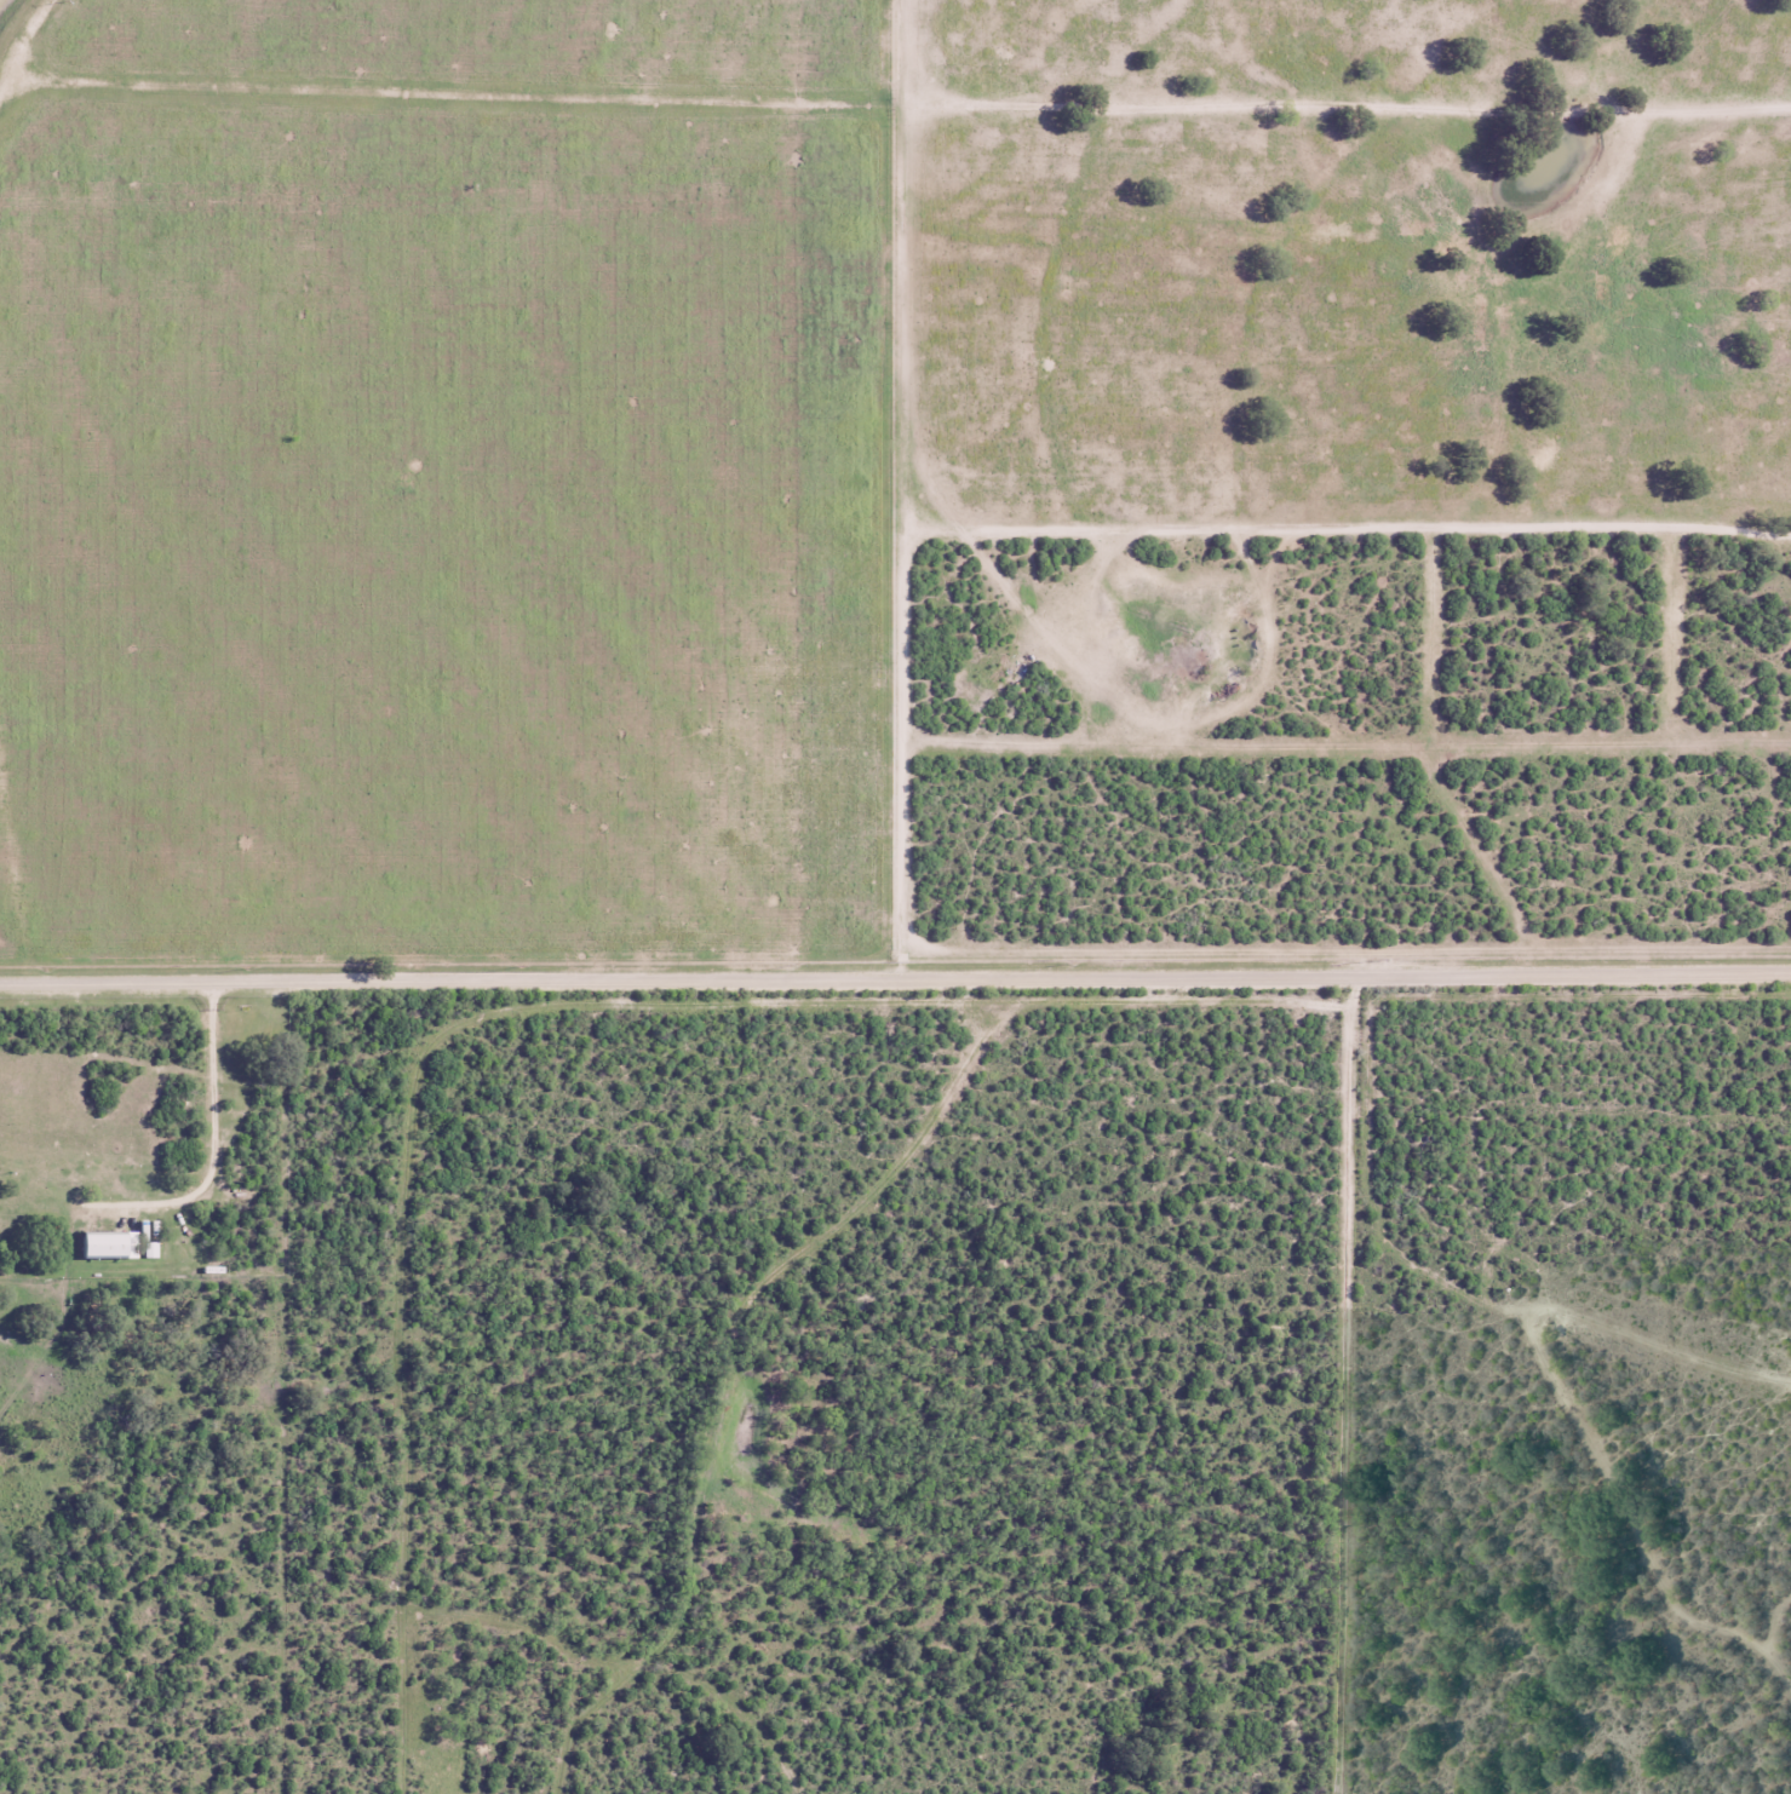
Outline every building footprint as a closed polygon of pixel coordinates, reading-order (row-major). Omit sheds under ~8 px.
[(75,1234),(75,1258),(119,1258),(119,1234),(75,1234)]
